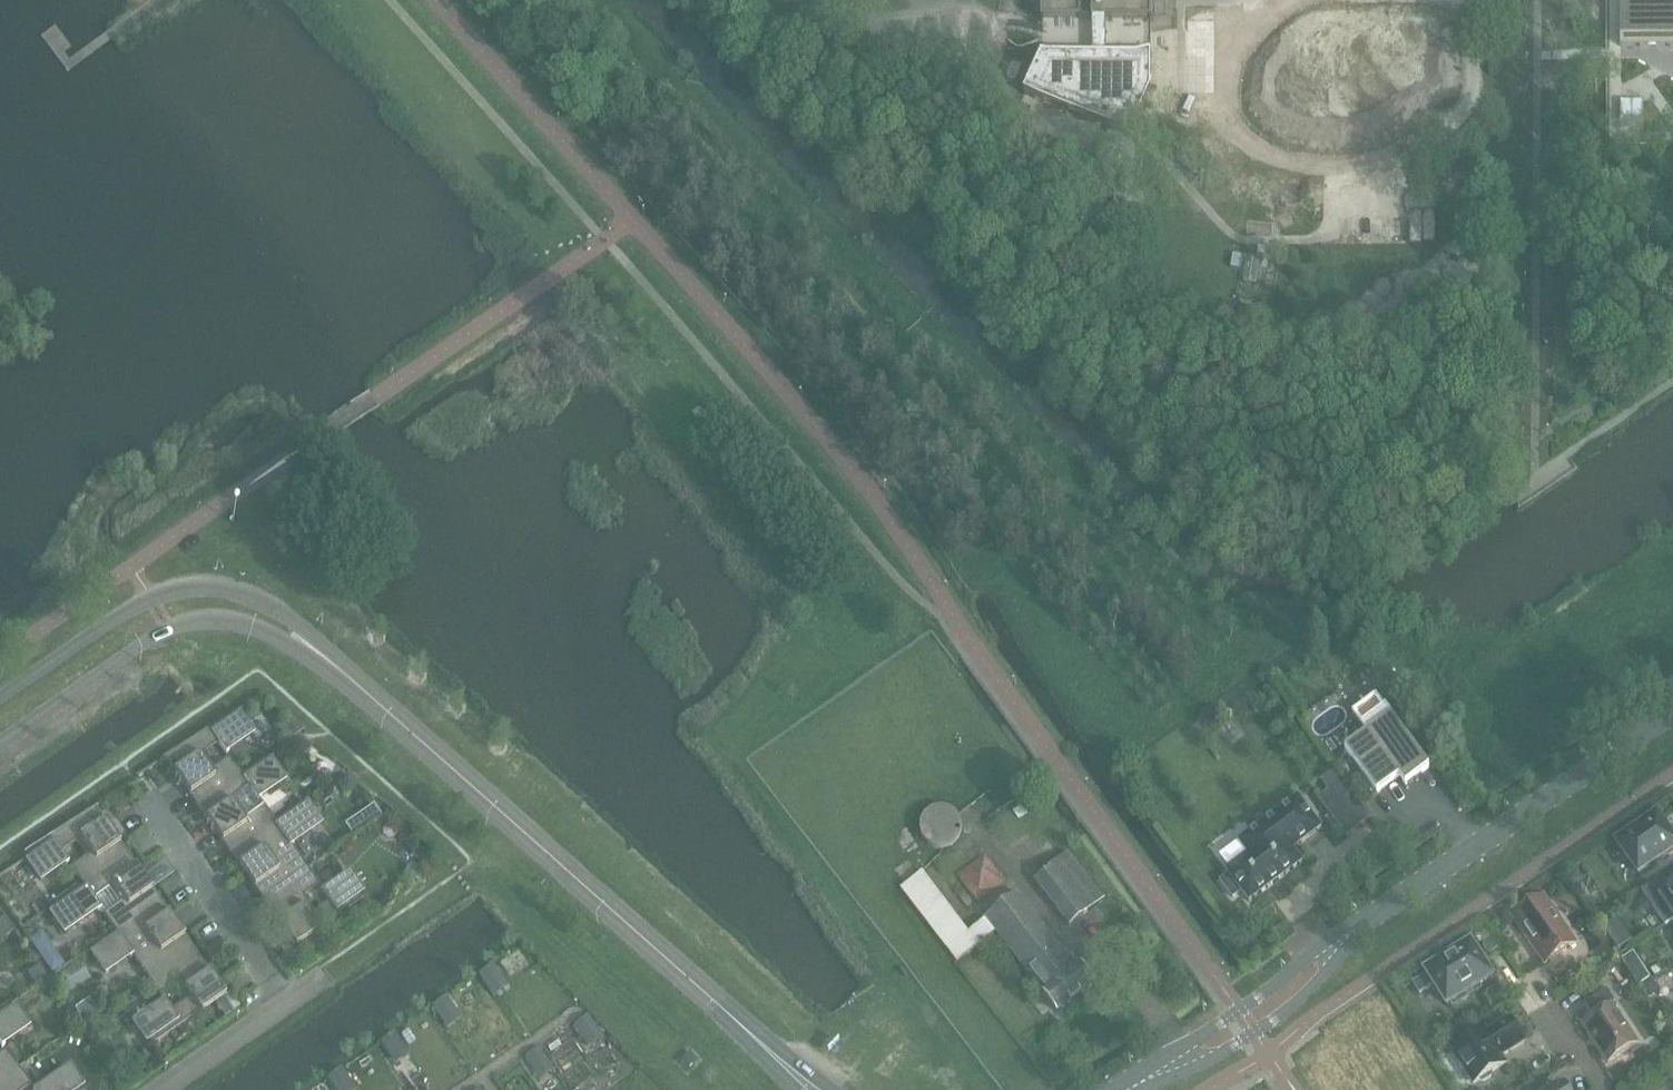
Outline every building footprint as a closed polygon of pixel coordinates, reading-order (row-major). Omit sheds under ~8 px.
[(1043,22),(1043,23),(1043,31),(1043,35),(1043,37),(1043,39),(1042,46),(1042,51),(1042,54),(1042,55),(1038,62),(1024,94),(1084,119),(1091,122),(1110,129),(1132,138),(1137,127),(1140,119),(1144,109),(1141,108),(1148,91),(1151,91),(1151,64),(1151,53),(1152,31),(1152,23),(1152,0),(1043,0),(1043,22)] [(1621,48),(1672,48),(1672,0),(1621,0),(1621,48)] [(1648,106),(1621,106),(1621,132),(1648,132),(1648,106)] [(1246,260),(1243,283),(1254,285),(1257,262),(1246,260)] [(1430,768),(1392,716),(1391,717),(1377,698),(1370,704),(1368,701),(1361,707),(1362,709),(1355,714),(1369,733),(1345,750),(1377,794),(1409,772),(1414,779),(1421,773),(1422,774),(1430,768)] [(213,769),(203,755),(218,745),(225,755),(228,753),(227,752),(251,735),(239,717),(237,718),(234,714),(163,760),(163,761),(165,760),(197,807),(242,776),(229,758),(213,769)] [(306,755),(312,745),(300,736),(290,743),(306,755)] [(230,853),(274,823),(261,805),(246,816),(236,801),(250,791),(257,801),(260,799),(259,798),(283,781),(271,764),(269,765),(266,760),(242,776),(197,807),(230,853)] [(1303,863),(1290,846),(1299,840),(1302,844),(1322,829),(1298,798),(1255,831),(1265,843),(1230,870),(1233,874),(1225,880),(1237,896),(1242,892),(1250,903),(1303,863)] [(262,901),(306,869),(291,847),(292,846),(292,845),(320,825),(308,807),(301,811),(298,806),(274,823),(230,853),(262,901)] [(41,881),(65,864),(66,865),(69,863),(62,853),(76,843),(86,857),(70,868),(83,886),(128,855),(96,810),(98,809),(97,808),(24,855),(25,856),(26,855),(28,858),(30,861),(28,863),(41,881)] [(1657,816),(1618,843),(1639,874),(1672,852),(1672,840),(1657,816)] [(66,932),(97,910),(98,911),(101,909),(94,899),(108,889),(118,904),(103,915),(115,933),(160,902),(128,855),(83,886),(59,903),(50,909),(66,932)] [(1099,904),(1063,858),(1035,881),(1070,926),(1099,904)] [(297,946),(363,900),(359,894),(361,893),(348,875),(324,892),(323,890),(320,892),(327,903),(313,913),(303,898),(319,887),(306,869),(262,901),(289,939),(295,947),(297,946)] [(1095,985),(1080,965),(1073,956),(1069,959),(1019,894),(969,932),(923,871),(902,888),(959,962),(979,947),(997,933),(1045,996),(1059,1013),(1095,985)] [(1672,922),(1672,874),(1644,893),(1666,926),(1672,922)] [(1576,945),(1544,896),(1513,917),(1545,965),(1576,945)] [(105,974),(129,957),(130,958),(132,957),(148,980),(192,948),(160,902),(115,933),(91,949),(95,954),(93,956),(105,974)] [(1615,925),(1608,914),(1597,921),(1605,932),(1615,925)] [(1492,937),(1485,927),(1474,934),(1480,944),(1492,937)] [(1492,978),(1471,944),(1426,972),(1428,974),(1413,983),(1420,995),(1435,985),(1448,1006),(1451,1004),(1453,1007),(1468,998),(1466,994),(1492,978)] [(152,1046),(223,997),(225,996),(219,987),(192,948),(148,980),(160,997),(175,986),(185,1001),(171,1011),(164,1001),(161,1003),(162,1004),(134,1023),(147,1043),(149,1041),(152,1046)] [(493,967),(479,976),(486,987),(500,977),(493,967)] [(1652,978),(1645,967),(1634,973),(1642,985),(1652,978)] [(47,979),(40,968),(29,976),(36,986),(47,979)] [(1571,969),(1556,980),(1563,991),(1579,980),(1571,969)] [(1660,993),(1653,983),(1643,990),(1650,1000),(1660,993)] [(1637,1044),(1612,1006),(1616,1003),(1607,990),(1585,1005),(1593,1018),(1583,1025),(1609,1063),(1637,1044)] [(447,998),(433,1008),(440,1018),(454,1009),(447,998)] [(98,1014),(89,1000),(75,1010),(84,1023),(98,1014)] [(2,1047),(5,1045),(4,1044),(28,1027),(16,1009),(14,1010),(11,1005),(0,1013),(0,1044),(2,1047)] [(81,1021),(72,1009),(63,1016),(70,1029),(81,1021)] [(588,1016),(575,1025),(583,1036),(596,1027),(588,1016)] [(1501,1056),(1524,1042),(1510,1019),(1487,1034),(1485,1030),(1453,1051),(1474,1084),(1479,1081),(1484,1082),(1491,1078),(1492,1073),(1506,1064),(1501,1056)] [(394,1034),(381,1043),(388,1054),(402,1044),(394,1034)] [(1440,1047),(1431,1052),(1437,1061),(1446,1056),(1440,1047)] [(541,1050),(527,1059),(534,1070),(548,1061),(541,1050)] [(19,1069),(6,1051),(0,1055),(0,1082),(19,1069)] [(690,1054),(681,1063),(688,1070),(697,1061),(690,1054)] [(69,1068),(38,1089),(84,1089),(69,1068)] [(31,1086),(19,1069),(0,1082),(0,1089),(26,1089),(31,1086)] [(329,1080),(336,1089),(337,1089),(350,1081),(343,1070),(329,1080)]
